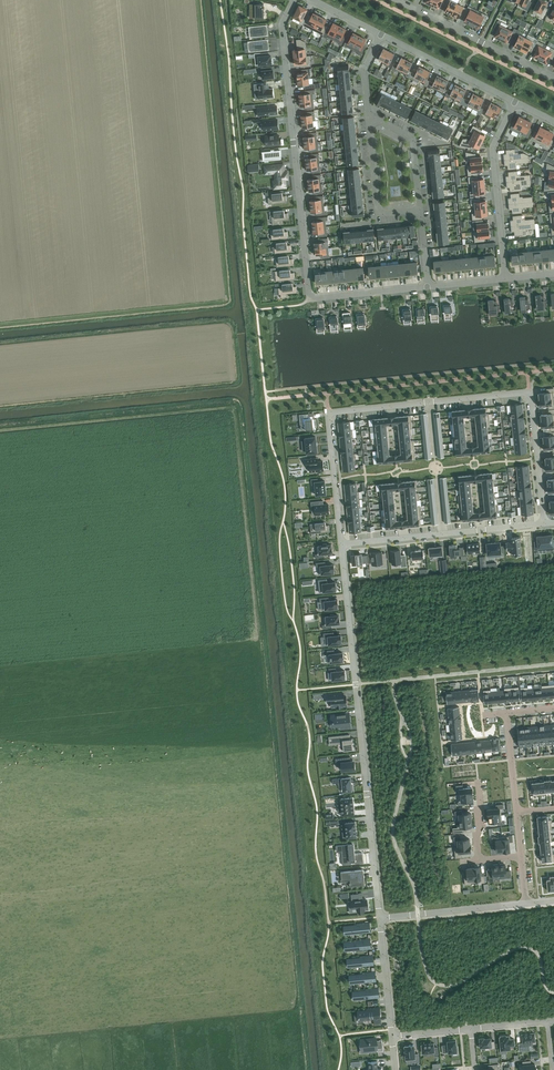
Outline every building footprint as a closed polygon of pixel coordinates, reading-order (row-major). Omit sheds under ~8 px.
[(432,5),(433,5),(432,7),(437,9),(437,8),(438,8),(442,1),(445,3),(446,0),(434,0),(432,5)] [(450,0),(447,0),(444,5),(447,7),(445,12),(452,15),(457,4),(450,0)] [(520,1),(524,3),(522,6),(528,9),(532,2),(528,0),(520,0),(520,1)] [(547,2),(546,2),(546,1),(545,0),(542,0),(539,0),(534,10),(539,12),(537,15),(543,18),(547,10),(543,9),(547,2)] [(252,4),(252,18),(264,18),(264,4),(252,4)] [(457,4),(452,15),(458,18),(460,14),(464,15),(465,13),(467,9),(457,4)] [(299,6),(294,17),(301,21),(299,24),(303,25),(306,20),(303,18),(307,10),(299,6)] [(465,13),(468,15),(465,22),(471,25),(477,13),(473,12),(475,9),(468,6),(467,9),(465,13)] [(313,30),(320,16),(313,13),(311,18),(307,16),(303,25),(313,30)] [(477,13),(471,25),(478,28),(481,21),(485,23),(488,16),(482,13),(481,15),(477,13)] [(326,19),(320,16),(313,30),(323,35),(326,28),(323,26),(326,19)] [(497,39),(500,40),(506,28),(500,25),(501,22),(498,20),(493,29),(497,31),(494,36),(497,38),(497,39)] [(327,37),(333,40),(340,26),(334,23),(331,29),(327,27),(322,36),(327,38),(327,37)] [(250,37),(267,35),(267,36),(268,36),(267,31),(268,31),(267,31),(266,26),(267,26),(267,25),(249,27),(249,28),(250,37)] [(342,36),(343,34),(346,29),(340,26),(333,40),(339,43),(338,44),(341,46),(345,38),(342,36)] [(506,28),(500,40),(503,42),(504,41),(507,43),(510,38),(511,37),(513,39),(516,33),(518,30),(514,28),(513,31),(506,28)] [(343,45),(353,50),(359,36),(353,33),(350,40),(347,38),(343,45)] [(516,33),(513,39),(513,40),(516,42),(514,46),(520,49),(526,38),(516,33)] [(366,39),(359,36),(353,50),(358,53),(358,54),(361,56),(366,47),(363,45),(366,39)] [(526,38),(520,49),(527,53),(528,50),(531,52),(534,47),(536,43),(526,38)] [(268,44),(269,44),(268,44),(268,39),(267,39),(268,40),(248,42),(249,51),(249,52),(269,50),(269,49),(268,44)] [(294,50),(294,57),(307,56),(305,42),(300,39),(296,40),(297,48),(298,48),(298,50),(294,50)] [(537,41),(536,43),(534,47),(537,49),(534,56),(535,57),(534,58),(539,60),(539,59),(540,59),(546,48),(542,46),(543,44),(537,41)] [(540,59),(541,60),(541,61),(545,63),(546,62),(547,63),(550,56),(553,57),(553,49),(551,47),(549,50),(546,48),(540,59)] [(384,62),(389,51),(383,48),(378,59),(384,62)] [(389,51),(384,62),(387,63),(385,66),(388,67),(395,54),(389,51)] [(272,63),(271,58),(271,55),(269,56),(268,52),(261,53),(261,56),(258,57),(259,65),(260,64),(261,66),(264,65),(264,64),(272,63)] [(307,56),(294,57),(295,65),(303,64),(303,67),(311,66),(310,56),(307,56)] [(401,72),(407,60),(401,57),(398,65),(394,63),(391,69),(395,71),(396,70),(401,72)] [(406,76),(409,78),(412,72),(409,71),(413,63),(407,60),(401,72),(406,75),(406,76)] [(271,66),(261,67),(261,71),(262,71),(263,79),(275,77),(275,73),(274,73),(273,70),(271,70),(271,66)] [(420,80),(425,69),(419,66),(415,74),(412,72),(409,78),(413,80),(414,77),(420,80)] [(298,79),(311,78),(310,69),(303,69),(303,73),(297,73),(297,74),(296,75),(296,79),(297,79),(298,79)] [(427,87),(430,81),(427,80),(431,72),(425,69),(420,80),(425,82),(424,85),(427,87)] [(433,83),(430,81),(427,87),(431,89),(431,88),(437,90),(443,78),(437,75),(433,83)] [(311,78),(298,79),(298,80),(296,80),(297,85),(298,84),(298,85),(298,86),(303,85),(305,85),(305,88),(315,87),(315,84),(309,84),(309,79),(311,78)] [(443,78),(437,90),(442,93),(441,94),(445,96),(448,90),(445,89),(449,81),(443,78)] [(268,87),(267,88),(266,83),(259,84),(254,84),(254,85),(255,90),(254,90),(254,91),(258,90),(259,98),(259,99),(264,98),(264,99),(267,98),(274,97),(273,97),(273,91),(273,88),(269,89),(268,87)] [(449,97),(455,99),(461,87),(455,84),(451,92),(448,90),(445,96),(449,98),(449,97)] [(463,105),(466,99),(463,98),(466,90),(461,87),(455,99),(455,100),(455,99),(460,102),(459,103),(463,105)] [(298,101),(313,99),(313,93),(315,93),(314,89),(305,90),(305,94),(299,94),(299,95),(299,96),(298,96),(298,101)] [(380,105),(385,95),(380,92),(375,102),(380,105)] [(473,109),(479,96),(473,93),(469,101),(466,99),(463,105),(467,107),(467,106),(473,109)] [(385,95),(380,105),(385,108),(390,98),(385,95)] [(480,115),(484,109),(480,107),(484,99),(479,96),(473,109),(478,111),(477,113),(480,115)] [(390,98),(385,108),(391,110),(396,100),(390,98)] [(313,99),(298,101),(299,105),(300,105),(300,106),(300,107),(307,106),(307,109),(314,109),(313,99)] [(396,100),(391,110),(396,113),(401,103),(396,100)] [(491,102),(486,113),(485,115),(490,118),(492,116),(491,116),(497,105),(491,102)] [(401,103),(396,113),(401,115),(406,106),(401,103)] [(502,108),(497,105),(491,116),(492,116),(497,119),(502,108)] [(277,106),(259,108),(260,116),(278,114),(277,106)] [(411,108),(406,106),(401,115),(407,118),(411,108)] [(300,117),(300,122),(315,120),(314,111),(307,112),(308,115),(301,116),(301,117),(300,117)] [(416,123),(421,113),(416,111),(411,120),(416,123)] [(421,113),(416,123),(422,126),(426,116),(421,113)] [(426,116),(422,126),(427,128),(432,119),(426,116)] [(519,116),(517,121),(516,124),(513,122),(510,129),(519,133),(520,131),(525,120),(524,119),(525,118),(521,116),(521,117),(519,116)] [(278,129),(277,119),(263,121),(264,130),(278,129)] [(432,119),(427,128),(432,131),(437,121),(432,119)] [(528,130),(529,127),(532,123),(530,122),(531,121),(527,119),(527,120),(525,120),(520,131),(523,133),(522,135),(528,138),(531,132),(528,130)] [(315,121),(315,120),(300,122),(301,127),(302,127),(303,128),(302,128),(309,127),(309,131),(316,130),(316,126),(314,126),(313,121),(315,121)] [(437,134),(442,124),(437,121),(432,131),(437,134)] [(442,136),(447,126),(442,124),(437,134),(442,136)] [(447,126),(442,136),(448,139),(453,129),(447,126)] [(468,135),(482,142),(485,135),(478,132),(480,129),(473,126),(470,131),(473,133),(471,136),(469,135),(468,135)] [(540,144),(547,130),(540,127),(537,134),(534,133),(530,139),(540,144)] [(553,134),(547,130),(540,144),(549,149),(553,142),(550,141),(553,134)] [(316,132),(309,133),(310,136),(303,137),(304,138),(302,138),(303,143),(317,142),(316,132)] [(265,136),(266,146),(280,144),(279,135),(265,136)] [(482,142),(468,135),(472,137),(470,140),(467,139),(463,139),(459,146),(470,148),(472,145),(479,148),(482,142)] [(311,149),(311,152),(318,151),(317,142),(303,143),(303,148),(305,148),(305,149),(311,149)] [(504,160),(528,157),(528,155),(524,153),(518,153),(518,152),(515,153),(515,149),(506,150),(506,154),(504,154),(504,160)] [(264,152),(265,160),(263,160),(263,161),(281,159),(280,150),(262,152),(264,152)] [(467,165),(482,164),(482,157),(476,157),(474,158),(474,154),(466,152),(467,161),(469,161),(470,165),(467,165)] [(306,164),(320,163),(319,153),(312,154),(312,157),(305,158),(306,158),(306,159),(304,159),(305,164),(304,164),(306,164)] [(504,160),(505,166),(507,166),(508,169),(517,169),(516,165),(519,164),(519,163),(529,162),(528,157),(504,160)] [(307,170),(313,170),(313,173),(321,172),(320,163),(306,164),(306,165),(304,165),(305,165),(305,170),(307,169),(307,170)] [(553,179),(553,171),(553,170),(553,166),(547,163),(546,174),(548,174),(548,178),(553,179)] [(283,188),(286,187),(285,178),(288,178),(287,170),(284,171),(284,164),(283,164),(282,164),(282,165),(282,164),(264,166),(265,174),(275,173),(275,181),(273,181),(274,185),(274,188),(278,188),(282,188),(282,187),(283,188)] [(475,172),(477,171),(483,171),(482,164),(467,165),(468,176),(476,175),(475,172)] [(508,176),(506,176),(506,182),(530,179),(530,174),(521,175),(520,174),(517,175),(517,171),(508,172),(508,176)] [(314,175),(314,178),(308,179),(308,181),(306,181),(307,185),(322,184),(321,184),(320,178),(321,178),(321,174),(314,175)] [(484,179),(478,179),(476,180),(476,176),(468,177),(469,183),(471,183),(472,187),(484,186),(484,179)] [(548,178),(548,182),(545,182),(544,191),(552,190),(552,186),(553,186),(553,179),(548,178)] [(531,182),(530,179),(506,182),(507,188),(510,188),(510,192),(522,190),(522,185),(531,184),(531,182)] [(322,184),(307,185),(307,190),(309,190),(309,191),(309,192),(315,191),(316,194),(323,194),(322,190),(322,184)] [(484,186),(472,187),(472,191),(470,191),(470,198),(478,197),(478,194),(480,194),(485,193),(484,186)] [(282,193),(272,194),(272,197),(268,197),(269,204),(287,202),(286,196),(283,196),(282,193)] [(509,204),(533,202),(532,197),(523,197),(523,196),(520,197),(519,193),(510,194),(511,198),(508,198),(509,204)] [(309,202),(309,207),(324,205),(323,196),(316,196),(316,200),(310,200),(310,201),(310,202),(309,202)] [(474,209),(487,208),(486,201),(480,201),(478,202),(478,198),(470,199),(471,206),(474,205),(474,209)] [(533,207),(533,202),(509,204),(509,210),(512,210),(512,214),(521,213),(521,209),(524,209),(524,207),(533,207)] [(325,211),(324,205),(309,207),(310,211),(311,211),(311,212),(311,213),(318,212),(318,215),(327,214),(327,211),(325,211)] [(480,216),(482,216),(488,215),(487,208),(474,209),(475,213),(472,213),(473,220),(480,219),(480,216)] [(270,215),(271,215),(272,225),(278,224),(278,221),(289,220),(288,213),(284,213),(284,210),(274,211),(274,214),(270,215)] [(513,220),(510,220),(511,226),(535,224),(534,219),(525,220),(525,218),(522,219),(522,215),(513,216),(513,220)] [(327,217),(318,217),(318,221),(312,222),(312,223),(311,223),(311,228),(326,226),(326,220),(328,220),(327,217)] [(473,221),(474,232),(489,230),(488,223),(483,223),(481,224),(481,220),(473,221)] [(511,226),(512,232),(514,232),(515,236),(524,235),(523,231),(526,231),(526,230),(535,229),(535,224),(511,226)] [(327,232),(326,226),(311,228),(312,233),(313,232),(313,234),(320,233),(320,237),(327,236),(327,232)] [(283,229),(283,228),(271,229),(272,239),(288,238),(288,231),(284,232),(284,229),(283,229)] [(490,237),(489,230),(474,232),(475,242),(482,241),(482,238),(484,238),(490,237)] [(326,248),(325,242),(328,242),(327,238),(320,239),(321,242),(314,243),(314,244),(313,244),(313,248),(313,249),(315,248),(315,249),(326,248)] [(287,242),(285,242),(276,243),(277,246),(274,246),(275,253),(291,251),(291,245),(288,245),(287,242)] [(316,255),(320,254),(322,254),(322,258),(329,257),(328,247),(326,248),(315,249),(313,250),(314,250),(314,254),(315,254),(316,255)] [(550,261),(549,249),(541,250),(542,260),(547,260),(547,261),(550,261)] [(412,251),(409,251),(410,255),(410,261),(413,261),(413,257),(414,255),(419,254),(419,250),(412,251)] [(542,260),(541,250),(534,251),(535,262),(538,262),(538,260),(542,260)] [(526,252),(527,262),(532,261),(532,262),(535,262),(534,251),(526,252)] [(526,252),(519,253),(520,264),(523,264),(523,262),(527,262),(526,252)] [(520,264),(519,253),(511,253),(511,257),(511,259),(512,259),(512,263),(517,263),(517,264),(519,264),(520,264)] [(487,256),(488,267),(489,267),(491,267),(490,265),(495,265),(495,264),(495,261),(495,258),(494,255),(487,256)] [(293,259),(289,259),(289,256),(288,256),(287,256),(278,257),(279,260),(276,260),(277,267),(293,265),(293,259)] [(479,257),(480,266),(485,266),(485,267),(487,267),(487,268),(487,267),(488,267),(487,256),(479,257)] [(464,258),(465,268),(470,267),(470,269),(471,269),(472,269),(473,269),(472,257),(464,258)] [(480,266),(479,257),(472,257),(473,269),(474,268),(474,269),(474,268),(476,268),(475,267),(480,266)] [(460,268),(465,268),(464,258),(457,259),(458,270),(459,270),(461,270),(460,268)] [(449,260),(450,269),(455,269),(455,270),(456,270),(457,271),(457,270),(458,270),(457,259),(449,260)] [(443,272),(442,260),(434,261),(434,264),(434,267),(435,271),(440,271),(440,272),(442,272),(443,272)] [(450,269),(449,260),(442,260),(443,272),(444,272),(444,271),(446,271),(445,270),(450,269)] [(294,272),(291,273),(290,270),(290,269),(273,271),(273,272),(275,271),(276,281),(295,279),(294,272)] [(296,286),(293,286),(293,284),(292,284),(292,283),(291,283),(282,284),(283,287),(277,288),(277,289),(278,288),(279,294),(281,294),(281,298),(287,297),(286,294),(297,293),(296,286)] [(535,295),(537,307),(536,307),(536,310),(545,309),(545,307),(547,307),(546,300),(545,300),(545,297),(544,297),(544,296),(541,296),(541,295),(535,295)] [(528,297),(525,297),(525,296),(520,297),(521,309),(520,309),(521,311),(527,311),(526,309),(530,308),(530,304),(529,304),(528,297)] [(504,298),(505,310),(505,313),(511,312),(511,310),(512,310),(512,306),(513,306),(512,299),(509,299),(509,298),(504,298)] [(499,305),(498,305),(497,302),(496,302),(496,300),(494,301),(493,299),(488,300),(489,313),(489,315),(498,314),(497,312),(500,311),(499,305)] [(452,312),(453,312),(452,305),(451,305),(451,304),(443,305),(444,312),(443,312),(443,313),(444,313),(445,319),(452,318),(452,321),(452,320),(452,312)] [(429,314),(430,314),(431,320),(438,320),(438,322),(439,322),(438,313),(439,313),(438,307),(437,307),(437,305),(430,306),(430,314),(429,314)] [(424,315),(425,315),(425,308),(424,308),(423,307),(416,308),(417,315),(416,315),(416,316),(417,315),(417,322),(424,321),(425,323),(424,315)] [(402,317),(403,317),(404,323),(411,323),(411,325),(412,325),(411,320),(412,320),(411,309),(410,310),(410,308),(402,309),(403,316),(402,316),(402,317)] [(352,331),(351,322),(352,322),(352,316),(350,316),(350,312),(343,313),(343,320),(342,320),(342,321),(343,321),(344,329),(351,329),(352,331)] [(365,324),(366,324),(365,314),(364,314),(364,313),(356,314),(357,321),(356,321),(356,322),(357,322),(358,328),(365,327),(365,329),(366,329),(365,324)] [(338,332),(337,324),(339,323),(338,317),(337,317),(337,316),(329,316),(330,324),(329,324),(330,324),(331,331),(338,330),(338,332)] [(324,334),(325,334),(324,328),(325,328),(324,318),(323,318),(323,317),(316,318),(316,325),(315,325),(315,326),(316,326),(317,332),(324,331),(324,334)] [(547,392),(539,393),(539,399),(539,400),(553,398),(553,392),(553,388),(546,389),(547,392)] [(539,400),(540,406),(548,406),(549,409),(553,409),(553,400),(553,398),(539,400)] [(511,413),(510,413),(523,412),(522,404),(510,405),(511,413)] [(541,415),(542,421),(541,421),(553,420),(553,410),(549,410),(549,414),(541,415)] [(523,412),(510,413),(510,414),(510,418),(511,421),(524,420),(523,412)] [(308,413),(299,414),(300,425),(300,424),(306,424),(306,429),(306,430),(313,429),(313,427),(317,427),(316,418),(315,419),(309,419),(308,413)] [(411,415),(396,417),(397,423),(411,422),(411,415)] [(387,418),(372,419),(373,426),(388,424),(387,418)] [(524,420),(511,421),(511,422),(512,422),(513,429),(525,428),(524,420)] [(541,421),(542,428),(550,427),(551,431),(553,430),(553,420),(541,421)] [(350,421),(338,423),(339,431),(352,430),(352,429),(351,429),(350,421)] [(525,428),(513,429),(513,437),(526,436),(525,428)] [(352,430),(339,431),(339,437),(340,439),(353,438),(352,430)] [(543,436),(544,443),(543,443),(553,442),(553,432),(551,432),(551,436),(543,436)] [(526,436),(513,437),(514,445),(526,444),(526,436)] [(305,440),(301,441),(302,451),(306,451),(307,453),(317,452),(316,437),(305,438),(305,440)] [(353,438),(340,439),(340,447),(353,446),(352,438),(353,438)] [(543,443),(544,450),(553,449),(553,452),(553,442),(543,443)] [(526,444),(514,445),(515,453),(527,452),(526,444)] [(353,446),(340,447),(341,455),(355,453),(353,453),(353,446)] [(355,453),(341,455),(342,463),(355,461),(355,453)] [(415,453),(400,455),(401,461),(415,460),(415,453)] [(545,458),(546,464),(546,465),(553,464),(553,454),(553,457),(545,458)] [(389,456),(376,457),(377,464),(391,462),(391,456),(389,456)] [(316,458),(306,459),(306,466),(309,466),(310,472),(324,471),(323,461),(318,461),(318,458),(317,458),(316,458)] [(355,461),(342,463),(342,464),(343,471),(355,470),(354,462),(356,462),(355,461)] [(529,465),(517,467),(517,475),(529,474),(529,465)] [(529,474),(517,475),(518,483),(530,482),(529,474)] [(318,478),(311,479),(312,485),(315,485),(316,495),(326,494),(326,489),(326,488),(325,489),(325,486),(326,486),(325,486),(325,481),(318,481),(318,478)] [(519,490),(518,491),(531,489),(530,482),(518,483),(519,490)] [(356,483),(344,484),(345,493),(359,491),(357,491),(356,483)] [(394,483),(379,484),(380,491),(394,490),(394,483)] [(531,489),(518,491),(518,499),(532,497),(531,489)] [(359,491),(345,493),(346,500),(359,499),(359,495),(359,491)] [(532,497),(518,499),(520,499),(521,507),(533,505),(532,497)] [(359,499),(346,500),(347,508),(360,507),(360,503),(359,499)] [(323,501),(311,502),(312,509),(315,509),(315,515),(329,513),(328,504),(323,504),(323,501)] [(533,505),(521,507),(521,515),(534,514),(533,505)] [(360,507),(347,508),(348,516),(360,515),(359,507),(360,507)] [(498,511),(484,512),(485,519),(496,517),(496,511),(499,511),(498,511)] [(475,513),(460,515),(461,521),(475,520),(475,513)] [(360,515),(348,516),(348,524),(360,523),(360,515)] [(421,518),(407,520),(407,527),(421,525),(420,519),(421,519),(421,518)] [(324,522),(310,524),(311,534),(330,532),(329,525),(326,525),(326,522),(325,522),(324,522)] [(360,523),(348,524),(349,533),(361,531),(360,523)] [(537,541),(534,541),(535,550),(539,550),(546,549),(545,534),(545,535),(542,535),(537,536),(537,541)] [(545,534),(546,549),(553,548),(553,539),(553,534),(548,535),(545,535),(545,534)] [(513,542),(506,543),(507,550),(513,550),(514,555),(522,554),(520,537),(512,537),(513,542)] [(500,542),(487,543),(488,554),(501,553),(501,555),(505,555),(504,547),(500,548),(500,546),(500,542)] [(480,543),(467,545),(468,554),(481,552),(480,543)] [(317,554),(315,554),(316,558),(324,557),(324,553),(333,553),(332,548),(331,548),(331,544),(327,545),(327,544),(323,544),(323,545),(316,546),(317,554)] [(457,544),(449,545),(450,557),(458,556),(458,554),(460,554),(460,556),(464,555),(464,547),(459,548),(459,549),(457,549),(457,548),(457,544)] [(442,546),(429,548),(430,556),(443,555),(442,546)] [(415,551),(411,551),(412,559),(424,558),(423,550),(421,550),(421,549),(415,549),(415,551)] [(400,550),(391,551),(392,564),(401,563),(402,569),(407,568),(405,555),(400,555),(400,550)] [(383,552),(371,553),(372,565),(380,564),(381,567),(387,567),(386,558),(384,558),(383,553),(383,552)] [(362,554),(352,555),(353,565),(357,564),(357,566),(363,566),(363,563),(368,563),(367,555),(362,555),(362,554)] [(325,561),(316,562),(316,567),(318,566),(319,574),(326,574),(326,575),(330,574),(330,573),(334,573),(334,569),(334,568),(334,564),(325,565),(325,561)] [(327,579),(320,580),(320,584),(323,583),(324,592),(328,591),(328,592),(332,592),(332,591),(336,590),(335,587),(336,587),(336,582),(327,583),(327,579)] [(328,597),(320,598),(320,602),(322,602),(323,610),(329,609),(330,610),(334,610),(333,608),(338,608),(337,605),(338,605),(337,600),(329,601),(328,597)] [(324,624),(322,625),(323,629),(332,628),(331,624),(340,623),(339,618),(338,615),(334,615),(334,614),(330,615),(330,616),(324,617),(324,624)] [(332,632),(323,633),(324,637),(326,637),(326,645),(333,644),(333,645),(337,645),(337,644),(341,643),(341,640),(342,640),(341,635),(334,636),(333,636),(332,632)] [(334,650),(327,650),(328,662),(335,662),(335,663),(339,663),(339,661),(343,661),(343,658),(343,653),(334,654),(334,650)] [(336,667),(329,668),(329,672),(332,672),(333,680),(337,679),(337,681),(341,680),(341,679),(345,679),(345,675),(345,670),(336,671),(336,667)] [(528,687),(527,687),(529,700),(536,700),(535,688),(534,684),(532,685),(532,688),(528,689),(528,687)] [(540,688),(535,688),(536,700),(543,699),(542,685),(541,684),(539,684),(540,688)] [(549,685),(542,685),(543,699),(550,698),(549,685)] [(499,687),(497,687),(498,691),(499,702),(506,702),(504,688),(504,690),(500,691),(499,687)] [(511,687),(504,688),(506,702),(513,701),(511,687)] [(519,687),(511,687),(513,701),(520,700),(519,687)] [(527,687),(520,688),(522,701),(529,700),(527,687)] [(478,689),(470,690),(471,702),(479,702),(478,689)] [(470,690),(462,691),(463,702),(471,701),(471,702),(470,690)] [(490,690),(483,690),(484,704),(492,703),(490,690)] [(491,690),(490,690),(492,703),(499,702),(498,691),(491,692),(491,690)] [(454,691),(446,692),(447,704),(455,703),(454,691)] [(462,691),(454,691),(455,703),(463,702),(462,691)] [(329,694),(330,702),(332,702),(332,707),(336,707),(336,708),(343,707),(343,706),(347,706),(346,696),(343,697),(343,693),(329,694)] [(459,707),(448,708),(448,716),(461,715),(461,714),(460,714),(459,707)] [(334,724),(341,723),(341,729),(350,728),(349,717),(346,718),(346,713),(333,715),(333,717),(330,717),(330,718),(333,717),(334,720),(333,720),(333,722),(334,722),(334,724)] [(461,715),(448,716),(449,724),(462,723),(461,715)] [(462,723),(449,724),(450,732),(462,731),(461,723),(462,723)] [(462,731),(450,732),(451,740),(462,739),(462,731)] [(352,741),(352,739),(350,739),(350,734),(329,737),(329,745),(334,744),(334,741),(337,740),(337,743),(343,742),(344,750),(342,750),(343,751),(353,750),(353,743),(352,743),(352,741)] [(499,738),(491,739),(492,751),(500,751),(499,738)] [(491,740),(483,741),(484,752),(492,751),(491,739),(491,740)] [(475,741),(467,742),(468,754),(476,753),(475,741)] [(483,741),(475,741),(476,753),(484,752),(483,741)] [(467,742),(459,743),(460,755),(468,754),(467,742)] [(459,743),(451,744),(452,755),(460,755),(459,743)] [(356,770),(355,770),(354,761),(351,761),(350,757),(335,758),(336,763),(341,762),(342,771),(349,770),(350,771),(356,770)] [(333,783),(342,782),(343,791),(352,790),(351,777),(332,779),(333,783)] [(463,785),(456,785),(456,789),(457,789),(458,795),(473,794),(472,787),(463,788),(463,785)] [(459,801),(458,802),(458,806),(465,805),(465,801),(473,800),(473,794),(458,795),(458,798),(459,801)] [(338,807),(342,807),(343,815),(354,814),(353,797),(341,798),(341,802),(338,802),(338,807)] [(492,809),(487,809),(488,816),(501,814),(501,808),(503,808),(503,804),(496,805),(496,808),(492,809)] [(461,810),(455,811),(455,815),(456,815),(457,821),(459,821),(471,820),(471,818),(472,818),(472,814),(471,814),(471,813),(462,814),(461,810)] [(501,814),(488,816),(489,819),(489,822),(498,821),(498,825),(505,824),(504,820),(502,820),(501,814)] [(457,827),(452,828),(453,833),(464,832),(463,827),(472,826),(471,820),(459,821),(460,824),(457,824),(457,827)] [(346,832),(342,833),(343,838),(347,837),(347,838),(357,837),(355,821),(345,822),(346,832)] [(508,836),(502,837),(503,844),(504,851),(510,851),(509,842),(513,842),(512,835),(508,835),(508,836)] [(460,836),(453,837),(454,841),(455,841),(456,847),(454,847),(470,845),(469,839),(461,840),(460,836)] [(496,836),(492,837),(492,844),(496,843),(497,852),(504,851),(503,844),(502,837),(496,838),(496,836)] [(362,854),(362,853),(355,853),(354,844),(336,846),(336,847),(338,847),(338,851),(342,850),(343,864),(343,865),(352,864),(351,861),(356,861),(355,859),(363,859),(362,854)] [(470,845),(454,847),(455,858),(459,858),(462,858),(462,853),(471,852),(470,845)] [(493,875),(488,875),(489,882),(494,881),(494,879),(500,879),(500,877),(499,871),(499,865),(498,865),(498,864),(494,865),(494,866),(492,866),(493,875)] [(500,865),(499,865),(499,871),(500,877),(506,877),(506,878),(511,877),(511,870),(506,871),(505,865),(504,865),(504,864),(500,864),(500,865)] [(475,868),(473,868),(475,882),(481,882),(481,883),(485,882),(485,876),(481,876),(481,873),(480,867),(479,867),(478,866),(475,867),(475,868)] [(468,877),(464,878),(465,885),(469,884),(469,883),(475,882),(473,868),(467,869),(468,877)] [(342,882),(349,881),(349,887),(365,885),(363,869),(341,871),(342,882)] [(357,908),(357,911),(365,911),(365,907),(367,907),(366,900),(360,900),(359,893),(351,894),(352,901),(351,901),(352,909),(357,908)] [(343,926),(346,926),(347,935),(371,932),(370,927),(368,928),(368,922),(370,922),(356,923),(356,924),(343,926)] [(351,951),(371,948),(371,944),(369,944),(368,939),(370,938),(357,940),(357,941),(344,942),(344,947),(351,946),(351,951)] [(354,967),(374,965),(374,960),(371,960),(371,955),(373,955),(359,956),(360,957),(347,958),(347,963),(353,963),(354,967)] [(356,983),(376,981),(376,977),(374,977),(373,971),(375,971),(362,972),(362,974),(349,975),(349,980),(356,979),(356,983)] [(357,995),(357,1000),(379,997),(379,993),(377,993),(377,988),(379,988),(379,987),(365,989),(365,990),(352,991),(353,996),(357,995)] [(382,1023),(380,1023),(379,1018),(381,1018),(380,1014),(379,1014),(378,1007),(380,1007),(366,1008),(366,1009),(367,1009),(357,1010),(357,1011),(358,1011),(359,1017),(358,1017),(358,1018),(359,1018),(359,1023),(364,1022),(364,1019),(374,1018),(374,1024),(382,1023)] [(535,1042),(534,1033),(522,1035),(523,1043),(518,1043),(519,1051),(524,1051),(524,1046),(533,1045),(532,1042),(535,1042)] [(500,1049),(501,1048),(501,1050),(510,1049),(510,1045),(514,1044),(514,1039),(509,1039),(509,1036),(506,1036),(506,1035),(501,1036),(501,1037),(500,1037),(501,1044),(500,1044),(500,1049)] [(480,1043),(481,1047),(491,1046),(491,1048),(495,1048),(494,1041),(491,1041),(491,1038),(484,1038),(484,1037),(480,1038),(480,1039),(479,1039),(479,1043),(480,1043)] [(371,1052),(371,1049),(383,1048),(382,1043),(382,1040),(376,1040),(376,1038),(361,1039),(362,1046),(360,1046),(359,1046),(360,1053),(371,1052)] [(456,1047),(456,1040),(455,1040),(454,1039),(449,1040),(449,1041),(448,1041),(448,1045),(442,1046),(442,1053),(457,1052),(457,1051),(458,1051),(457,1047),(456,1047)] [(423,1052),(434,1051),(434,1055),(438,1054),(438,1047),(434,1048),(434,1043),(422,1044),(423,1052)] [(414,1045),(409,1045),(409,1046),(405,1046),(405,1048),(404,1048),(404,1052),(405,1052),(406,1059),(411,1058),(412,1062),(419,1061),(418,1054),(415,1054),(414,1045)] [(382,1069),(378,1069),(377,1061),(369,1062),(369,1069),(368,1069),(382,1069)] [(523,1061),(523,1065),(523,1069),(536,1069),(536,1067),(535,1067),(535,1064),(531,1064),(530,1064),(530,1061),(523,1061)]
